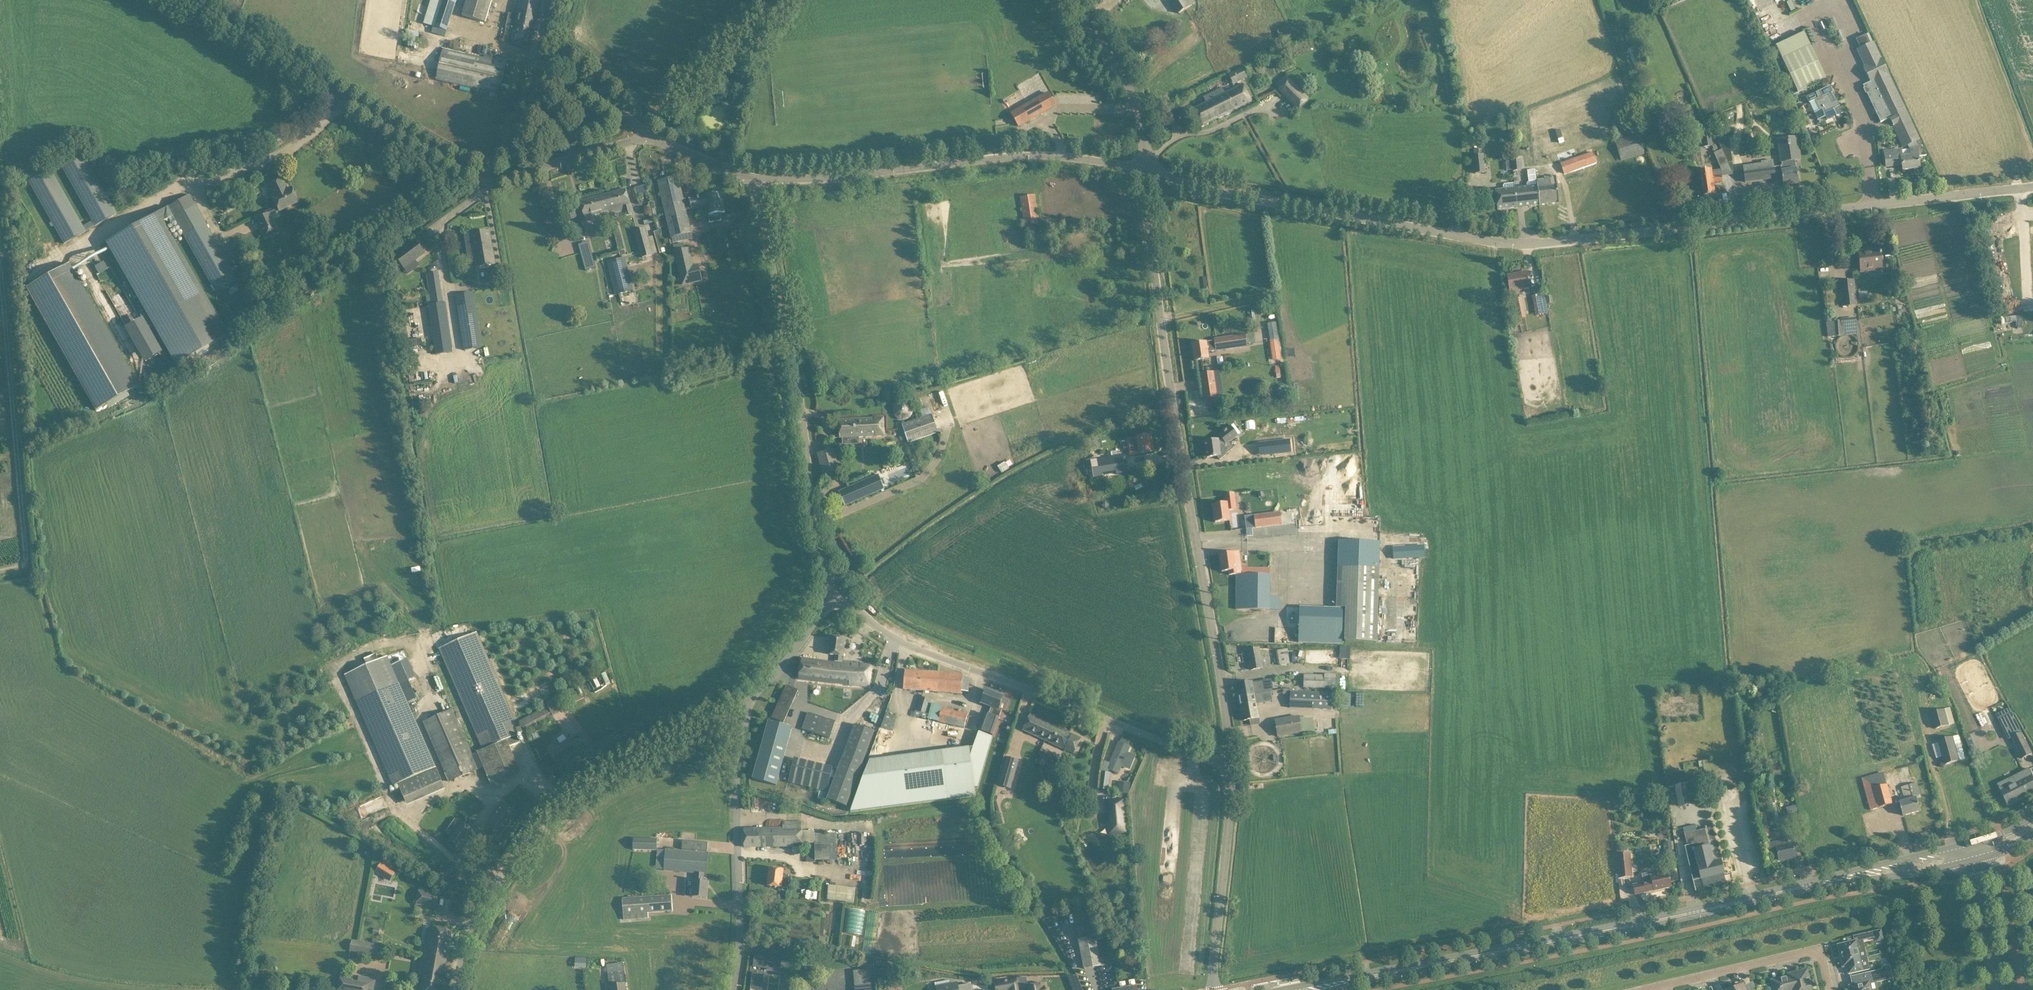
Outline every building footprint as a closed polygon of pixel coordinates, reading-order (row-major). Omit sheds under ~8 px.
[(447,30),(456,0),(430,0),(423,22),(447,30)] [(492,0),(467,0),(462,16),(485,23),(492,0)] [(538,9),(539,0),(521,0),(517,17),(511,16),(508,30),(514,31),(511,42),(529,48),(538,9)] [(1179,14),(1195,3),(1193,0),(1171,0),(1179,14)] [(1795,9),(1791,0),(1786,3),(1790,11),(1795,9)] [(1289,26),(1277,30),(1281,42),(1293,37),(1289,26)] [(1881,59),(1873,42),(1858,49),(1865,66),(1864,67),(1871,82),(1863,85),(1863,86),(1864,86),(1881,122),(1880,122),(1881,123),(1888,119),(1887,117),(1889,116),(1890,119),(1893,126),(1903,147),(1908,145),(1910,149),(1911,149),(1901,151),(1900,150),(1885,152),(1887,167),(1902,165),(1903,170),(1919,168),(1918,157),(1926,156),(1888,74),(1889,74),(1881,59)] [(1826,79),(1810,45),(1782,58),(1798,92),(1826,79)] [(443,49),(439,69),(437,79),(500,93),(507,60),(496,57),(495,61),(443,49)] [(1245,67),(1229,75),(1233,85),(1249,76),(1245,67)] [(1286,75),(1283,78),(1287,81),(1278,90),(1298,110),(1309,99),(1286,75)] [(1252,103),(1243,84),(1191,109),(1200,128),(1252,103)] [(1837,115),(1842,113),(1839,106),(1840,106),(1839,106),(1838,106),(1836,102),(1838,101),(1833,91),(1832,91),(1830,86),(1820,91),(1815,93),(1806,97),(1809,103),(1810,103),(1815,113),(1814,115),(1816,119),(1818,120),(1825,116),(1825,117),(1827,120),(1836,116),(1837,115)] [(1056,105),(1049,93),(1012,113),(1019,126),(1033,118),(1056,105)] [(543,125),(544,125),(548,133),(559,126),(555,118),(543,125)] [(1703,147),(1713,146),(1710,130),(1700,131),(1703,147)] [(1621,160),(1644,153),(1638,134),(1615,141),(1621,160)] [(1789,146),(1779,147),(1782,166),(1780,166),(1781,171),(1783,186),(1798,184),(1796,169),(1795,161),(1800,160),(1797,137),(1788,138),(1789,146)] [(1715,151),(1714,152),(1720,166),(1721,165),(1728,162),(1723,153),(1721,149),(1719,150),(1715,151)] [(60,163),(94,221),(82,228),(49,170),(29,182),(66,244),(117,214),(80,152),(60,163)] [(1591,153),(1567,162),(1570,171),(1594,163),(1591,153)] [(1473,156),(1475,174),(1485,173),(1483,155),(1473,156)] [(1520,160),(1512,161),(1513,171),(1521,170),(1520,160)] [(1743,167),(1745,182),(1764,179),(1762,164),(1743,167)] [(1700,172),(1702,186),(1704,196),(1715,194),(1713,184),(1723,182),(1721,170),(1711,172),(1711,170),(1700,172)] [(658,181),(661,190),(665,210),(685,206),(683,199),(678,176),(658,181)] [(1540,183),(1537,183),(1537,186),(1539,205),(1559,203),(1556,177),(1546,178),(1547,185),(1541,186),(1540,183)] [(272,197),(277,208),(279,212),(298,203),(291,188),(285,191),(283,186),(285,185),(281,178),(269,184),(275,196),(272,197)] [(1539,205),(1537,186),(1536,186),(1536,181),(1529,182),(1527,184),(1527,187),(1515,189),(1517,208),(1539,205)] [(1504,186),(1504,190),(1495,191),(1498,210),(1517,208),(1515,189),(1514,189),(1514,183),(1505,184),(1504,186)] [(691,186),(684,188),(685,195),(692,194),(693,194),(691,186)] [(606,195),(611,215),(623,212),(624,216),(634,214),(631,205),(630,206),(626,189),(606,195)] [(707,206),(708,215),(709,223),(722,220),(721,213),(725,212),(721,193),(683,199),(685,206),(665,210),(672,237),(691,233),(686,210),(707,206)] [(172,216),(211,285),(232,272),(194,205),(194,204),(189,195),(106,242),(167,349),(176,365),(227,336),(162,222),(172,216)] [(585,217),(586,222),(611,215),(606,195),(580,202),(585,217)] [(1025,227),(1028,226),(1039,225),(1034,195),(1020,197),(1025,227)] [(563,212),(566,221),(577,217),(574,208),(563,212)] [(279,233),(269,213),(268,211),(256,217),(261,227),(259,228),(265,240),(279,233)] [(652,255),(652,254),(645,228),(635,231),(643,258),(652,255)] [(494,265),(490,241),(489,231),(473,234),(477,267),(494,265)] [(415,240),(395,255),(405,268),(425,253),(420,247),(421,245),(418,242),(417,242),(415,240)] [(589,241),(579,244),(586,270),(597,268),(589,241)] [(689,248),(685,249),(675,252),(683,285),(702,280),(701,273),(695,274),(689,248)] [(1859,254),(1862,272),(1869,271),(1869,268),(1882,266),(1880,255),(1881,255),(1881,252),(1880,253),(1880,250),(1870,251),(1870,252),(1859,254)] [(633,290),(625,258),(608,262),(616,294),(633,290)] [(99,274),(109,270),(105,262),(96,266),(99,274)] [(95,411),(127,393),(139,386),(69,264),(26,288),(95,411)] [(439,272),(427,274),(428,282),(440,280),(439,272)] [(1530,286),(1528,272),(1508,275),(1511,293),(1518,292),(1517,288),(1530,286)] [(1857,304),(1854,280),(1840,282),(1843,306),(1857,304)] [(456,296),(464,350),(482,348),(474,293),(456,296)] [(1541,306),(1538,295),(1532,296),(1535,307),(1541,306)] [(1522,298),(1512,300),(1514,311),(1524,310),(1522,298)] [(432,305),(428,305),(436,354),(439,354),(453,352),(445,303),(443,303),(432,305)] [(146,317),(126,328),(146,364),(165,353),(146,317)] [(1840,321),(1834,321),(1835,333),(1836,336),(1842,336),(1856,335),(1857,335),(1856,326),(1856,320),(1840,321)] [(1246,334),(1214,339),(1214,341),(1193,344),(1195,361),(1210,359),(1209,351),(1216,350),(1216,351),(1248,346),(1246,334)] [(1280,359),(1278,338),(1271,339),(1274,360),(1280,359)] [(1217,397),(1214,372),(1201,374),(1205,399),(1217,397)] [(932,415),(923,418),(903,425),(909,443),(938,433),(932,415)] [(884,436),(884,428),(884,418),(839,420),(839,438),(884,436)] [(1238,435),(1231,426),(1227,429),(1226,429),(1223,431),(1224,432),(1220,435),(1222,438),(1219,440),(1205,441),(1207,457),(1217,456),(1220,460),(1227,455),(1226,454),(1234,448),(1229,442),(1238,435)] [(1132,455),(1144,453),(1154,451),(1151,435),(1142,436),(1137,437),(1137,438),(1129,439),(1132,455)] [(1290,439),(1270,442),(1271,454),(1291,452),(1290,439)] [(818,453),(825,480),(840,475),(833,449),(818,453)] [(1126,471),(1124,456),(1111,458),(1111,457),(1090,460),(1091,461),(1094,477),(1093,477),(1093,478),(1120,473),(1120,472),(1126,471)] [(849,487),(839,491),(839,492),(840,492),(845,505),(845,506),(851,503),(885,489),(885,488),(883,489),(878,476),(879,475),(879,474),(865,480),(862,481),(849,487)] [(1236,509),(1234,493),(1225,494),(1226,503),(1213,504),(1216,522),(1230,520),(1229,510),(1236,509)] [(1253,515),(1254,527),(1282,524),(1280,512),(1253,515)] [(1339,541),(1337,608),(1346,608),(1346,641),(1377,642),(1380,542),(1339,541)] [(1424,546),(1393,548),(1394,559),(1425,557),(1424,546)] [(1230,553),(1220,554),(1222,572),(1229,571),(1229,575),(1237,574),(1237,582),(1236,609),(1246,610),(1269,610),(1269,609),(1270,599),(1270,596),(1271,574),(1270,574),(1247,573),(1242,573),(1241,568),(1239,552),(1236,552),(1230,553)] [(1342,644),(1343,609),(1300,607),(1298,642),(1342,644)] [(424,722),(437,753),(450,781),(484,766),(492,783),(520,771),(510,747),(521,742),(515,729),(519,728),(478,632),(439,649),(483,750),(472,755),(453,709),(424,722)] [(800,679),(799,680),(831,684),(835,684),(870,688),(871,676),(872,666),(862,665),(842,662),(842,656),(843,656),(845,638),(831,637),(828,654),(836,655),(835,662),(802,658),(800,679)] [(1342,657),(1352,658),(1353,646),(1343,645),(1342,657)] [(1263,668),(1260,649),(1248,651),(1251,670),(1263,668)] [(398,784),(399,785),(419,776),(426,792),(444,784),(436,768),(387,657),(379,660),(376,654),(365,659),(367,665),(345,674),(394,786),(398,784)] [(963,674),(940,672),(905,670),(904,689),(962,694),(962,691),(963,674)] [(1325,676),(1305,675),(1304,687),(1324,688),(1325,676)] [(2011,679),(2000,684),(2010,705),(2021,700),(2011,679)] [(1246,683),(1236,684),(1240,705),(1248,704),(1247,696),(1256,694),(1268,692),(1266,681),(1254,683),(1254,681),(1246,683)] [(798,690),(787,685),(772,718),(784,723),(798,690)] [(1003,696),(986,690),(981,703),(991,707),(988,715),(985,713),(979,729),(993,734),(1002,710),(999,709),(1003,696)] [(1332,710),(1333,693),(1291,691),(1290,708),(1332,710)] [(1342,693),(1341,707),(1349,707),(1350,693),(1342,693)] [(1243,721),(1260,718),(1256,694),(1247,696),(1248,704),(1240,705),(1243,721)] [(1700,703),(1700,695),(1684,696),(1684,703),(1700,703)] [(922,697),(917,713),(931,716),(934,700),(922,697)] [(553,715),(548,706),(520,721),(525,730),(553,715)] [(965,728),(968,714),(942,708),(939,722),(965,728)] [(1936,729),(1942,727),(1954,723),(1950,708),(1932,713),(1936,729)] [(802,729),(830,739),(836,722),(808,712),(802,729)] [(883,727),(896,730),(900,715),(887,712),(883,727)] [(1081,738),(1030,714),(1022,730),(1063,749),(1074,754),(1081,738)] [(2012,714),(1999,720),(2009,739),(2012,737),(2020,753),(2023,759),(2032,754),(2032,753),(2022,732),(2012,714)] [(1302,732),(1299,718),(1299,716),(1275,721),(1278,736),(1302,732)] [(2024,725),(2023,724),(2022,724),(2032,743),(2032,720),(2024,725)] [(769,721),(753,779),(776,785),(792,727),(783,725),(769,721)] [(855,725),(827,799),(847,806),(875,732),(855,725)] [(993,736),(979,731),(973,747),(870,760),(850,811),(976,796),(975,788),(978,788),(993,736)] [(1959,736),(1946,739),(1939,741),(1940,743),(1933,745),(1937,758),(1943,756),(1946,764),(1965,759),(1959,736)] [(1972,736),(1967,738),(1973,756),(1978,754),(1972,736)] [(550,753),(553,757),(558,766),(577,753),(568,740),(550,753)] [(1130,746),(1129,746),(1119,741),(1110,763),(1112,764),(1109,769),(1119,773),(1122,766),(1128,768),(1131,767),(1135,758),(1134,755),(1128,753),(1130,746)] [(1041,769),(1043,766),(1044,766),(1048,757),(1041,754),(1037,763),(1039,764),(1038,768),(1041,769)] [(827,791),(833,768),(794,758),(788,782),(827,791)] [(1019,762),(1005,758),(997,785),(998,785),(1011,788),(1013,780),(1019,762)] [(2001,790),(2004,794),(2008,803),(2032,791),(2032,776),(2032,775),(2029,769),(2013,777),(2016,783),(2001,790)] [(1689,784),(1687,784),(1685,771),(1666,775),(1668,788),(1676,786),(1680,806),(1692,804),(1689,784)] [(1110,773),(1101,772),(1099,789),(1108,790),(1110,773)] [(1862,779),(1868,800),(1871,810),(1893,804),(1884,773),(1862,779)] [(1912,799),(1905,801),(1900,802),(1904,816),(1921,811),(1917,798),(1921,797),(1917,782),(1906,785),(1908,792),(1910,792),(1912,799)] [(1120,800),(1108,801),(1109,816),(1110,822),(1108,822),(1109,835),(1123,834),(1126,833),(1124,799),(1120,800)] [(494,817),(491,821),(485,829),(499,839),(517,813),(502,802),(492,816),(494,817)] [(452,836),(447,843),(457,850),(472,829),(465,823),(463,822),(462,823),(452,836)] [(802,846),(802,836),(802,822),(783,822),(783,828),(744,828),(744,847),(793,846),(793,853),(801,853),(801,846),(802,846)] [(1686,840),(1698,837),(1697,831),(1684,834),(1686,840)] [(815,850),(815,858),(836,858),(836,833),(815,834),(815,850)] [(658,850),(659,839),(634,838),(633,849),(658,850)] [(1693,844),(1684,846),(1693,881),(1695,890),(1703,888),(1704,889),(1726,884),(1723,874),(1715,839),(1703,842),(1693,844)] [(683,840),(682,849),(697,851),(707,851),(708,842),(698,841),(683,840)] [(1787,840),(1770,844),(1768,845),(1770,854),(1777,853),(1779,860),(1795,856),(1792,843),(1788,844),(1787,840)] [(1664,843),(1663,844),(1663,848),(1665,849),(1665,851),(1671,851),(1670,841),(1664,841),(1664,843)] [(692,897),(697,898),(707,898),(708,882),(703,881),(704,874),(706,874),(708,853),(666,850),(664,869),(696,872),(695,880),(693,879),(692,897)] [(807,862),(815,862),(815,858),(815,850),(807,850),(807,862)] [(1630,853),(1629,853),(1617,854),(1619,878),(1632,877),(1630,853)] [(386,858),(382,863),(390,869),(394,863),(386,858)] [(384,878),(390,869),(381,863),(375,872),(384,878)] [(792,877),(783,876),(784,869),(770,868),(768,886),(791,888),(792,877)] [(1635,895),(1640,894),(1653,891),(1672,886),(1669,877),(1668,872),(1650,876),(1649,871),(1641,873),(1643,883),(1633,885),(1635,895)] [(832,899),(858,899),(858,886),(832,885),(832,899)] [(420,890),(417,904),(435,907),(438,893),(420,890)] [(623,914),(649,912),(673,911),(672,895),(622,899),(623,914)] [(847,933),(863,933),(864,908),(848,908),(847,933)] [(1085,969),(1115,963),(1111,940),(1097,943),(1093,925),(1077,928),(1085,969)] [(424,951),(447,956),(452,931),(433,928),(431,939),(426,938),(424,951)] [(358,950),(378,954),(380,945),(352,940),(350,951),(358,952),(358,950)] [(1838,945),(1840,954),(1843,967),(1847,966),(1849,974),(1863,971),(1858,951),(1860,951),(1862,949),(1862,947),(1861,945),(1860,944),(1859,943),(1857,943),(1856,941),(1838,945)] [(424,951),(420,974),(425,975),(422,989),(441,989),(447,956),(424,951)] [(754,954),(753,967),(766,968),(766,971),(780,973),(782,958),(754,954)] [(587,957),(575,956),(574,966),(586,967),(587,957)] [(1869,983),(1892,978),(1889,965),(1881,967),(1882,969),(1851,976),(1853,985),(1849,986),(1850,989),(1871,989),(1869,983)] [(1779,979),(1771,981),(1773,989),(1812,989),(1807,970),(1795,972),(1796,975),(1779,979)] [(373,983),(358,980),(358,982),(353,981),(353,979),(341,977),(338,989),(368,989),(370,989),(372,989),(373,983)] [(996,989),(1046,989),(1045,987),(1042,988),(1041,982),(1027,985),(1026,978),(1017,978),(1017,979),(1017,980),(1008,982),(1008,980),(1005,981),(1005,982),(995,984),(996,989)]
